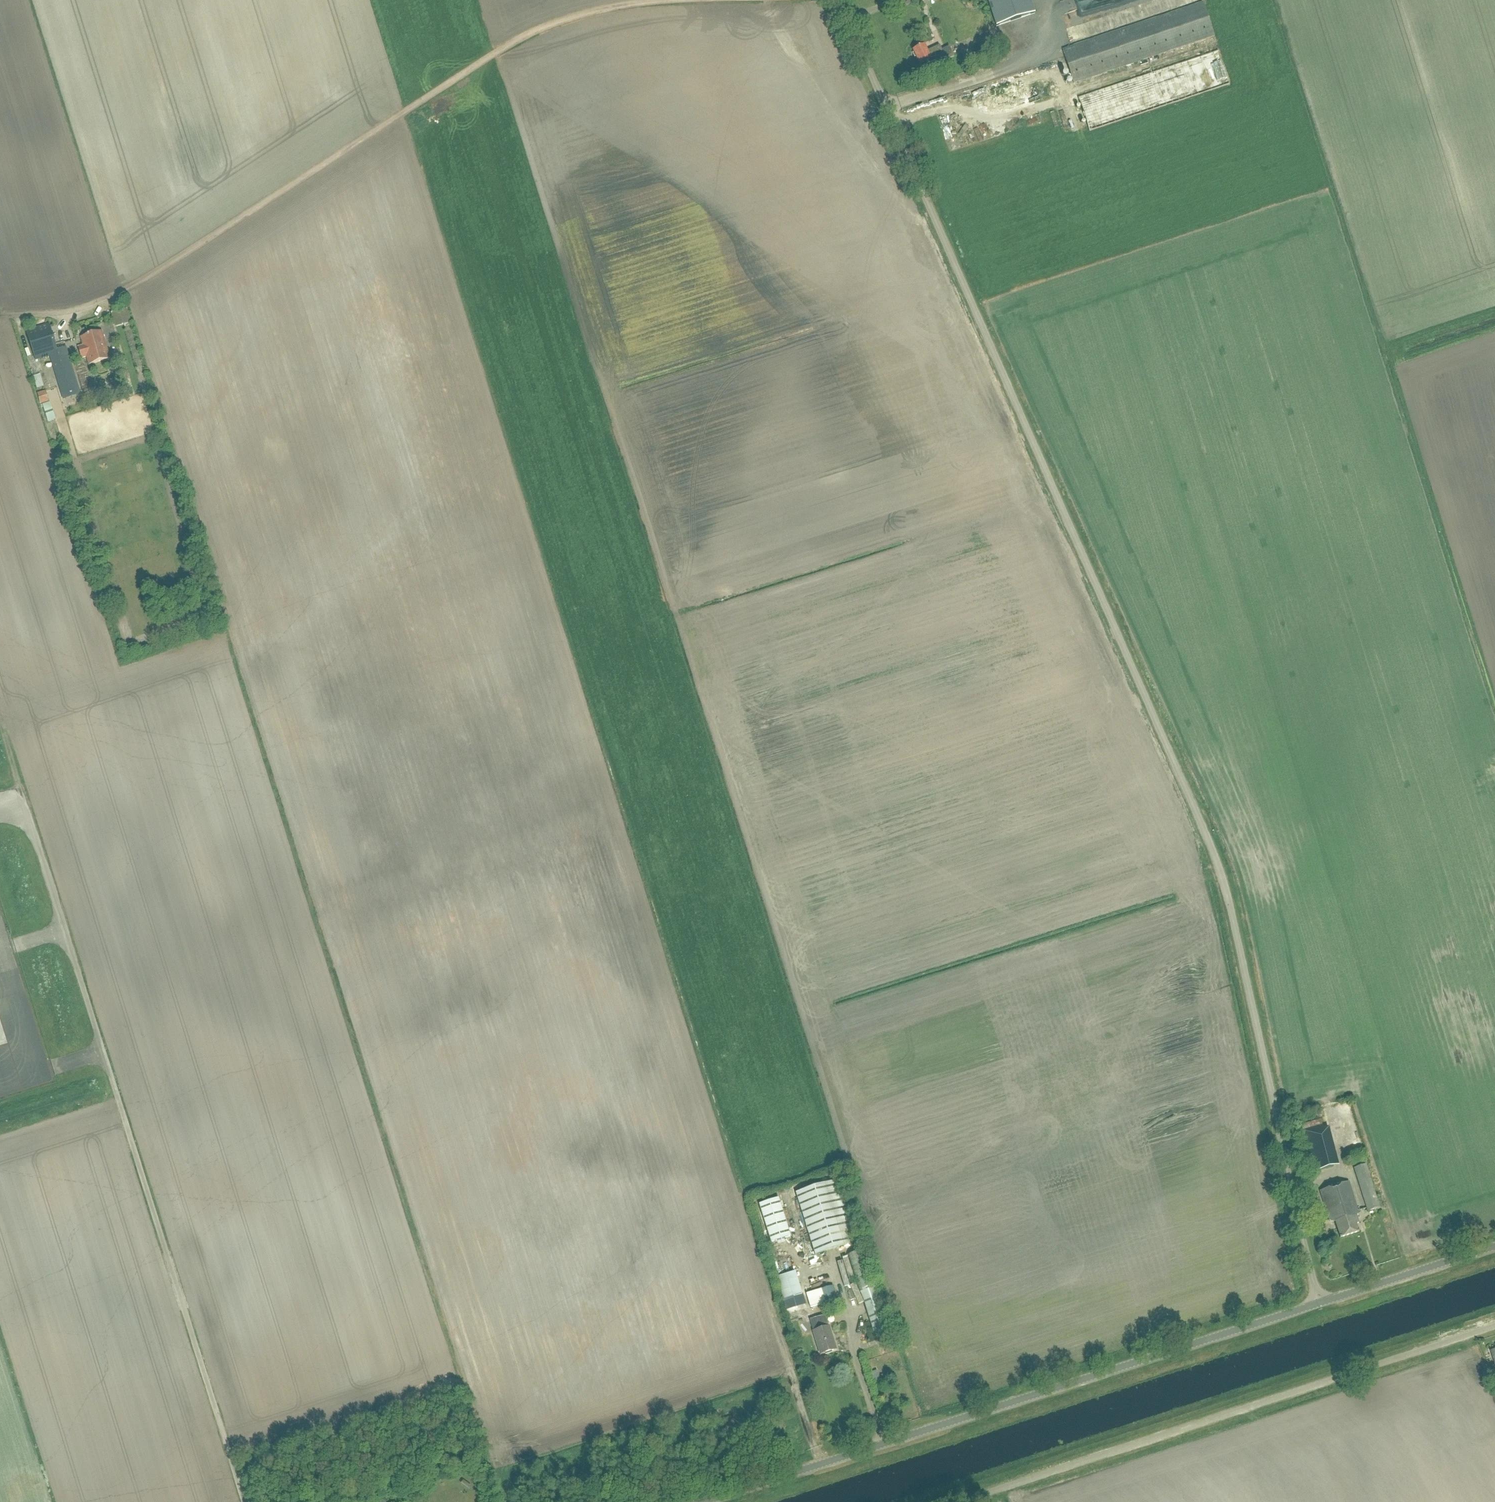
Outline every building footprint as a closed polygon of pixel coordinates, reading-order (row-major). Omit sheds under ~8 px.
[(996,30),(1035,18),(1029,0),(987,0),(996,30)] [(1214,37),(1202,3),(1062,50),(1073,84),(1214,37)] [(927,52),(924,46),(913,51),(919,65),(930,60),(934,66),(953,57),(949,47),(941,51),(939,46),(927,52)] [(1230,85),(1218,51),(1078,98),(1089,132),(1230,85)] [(58,353),(49,324),(26,331),(35,360),(58,353)] [(110,359),(102,332),(81,338),(83,346),(78,348),(82,359),(87,358),(89,365),(110,359)] [(78,390),(66,352),(51,356),(63,395),(78,390)] [(49,403),(45,391),(37,394),(41,405),(49,403)] [(1322,1129),(1319,1120),(1300,1126),(1313,1173),(1339,1166),(1328,1127),(1322,1129)] [(1379,1208),(1365,1165),(1353,1169),(1367,1212),(1379,1208)] [(857,1242),(837,1180),(795,1194),(815,1255),(857,1242)] [(1359,1215),(1348,1183),(1320,1192),(1329,1221),(1335,1223),(1340,1238),(1358,1232),(1356,1225),(1359,1224),(1356,1216),(1359,1215)] [(772,1245),(765,1247),(773,1271),(779,1269),(772,1245)] [(875,1288),(863,1250),(848,1255),(873,1333),(889,1328),(877,1288),(875,1288)] [(779,1275),(785,1297),(802,1292),(796,1270),(779,1275)] [(834,1286),(806,1294),(811,1308),(826,1304),(827,1308),(839,1305),(834,1286)] [(836,1350),(825,1316),(810,1320),(820,1355),(836,1350)]
